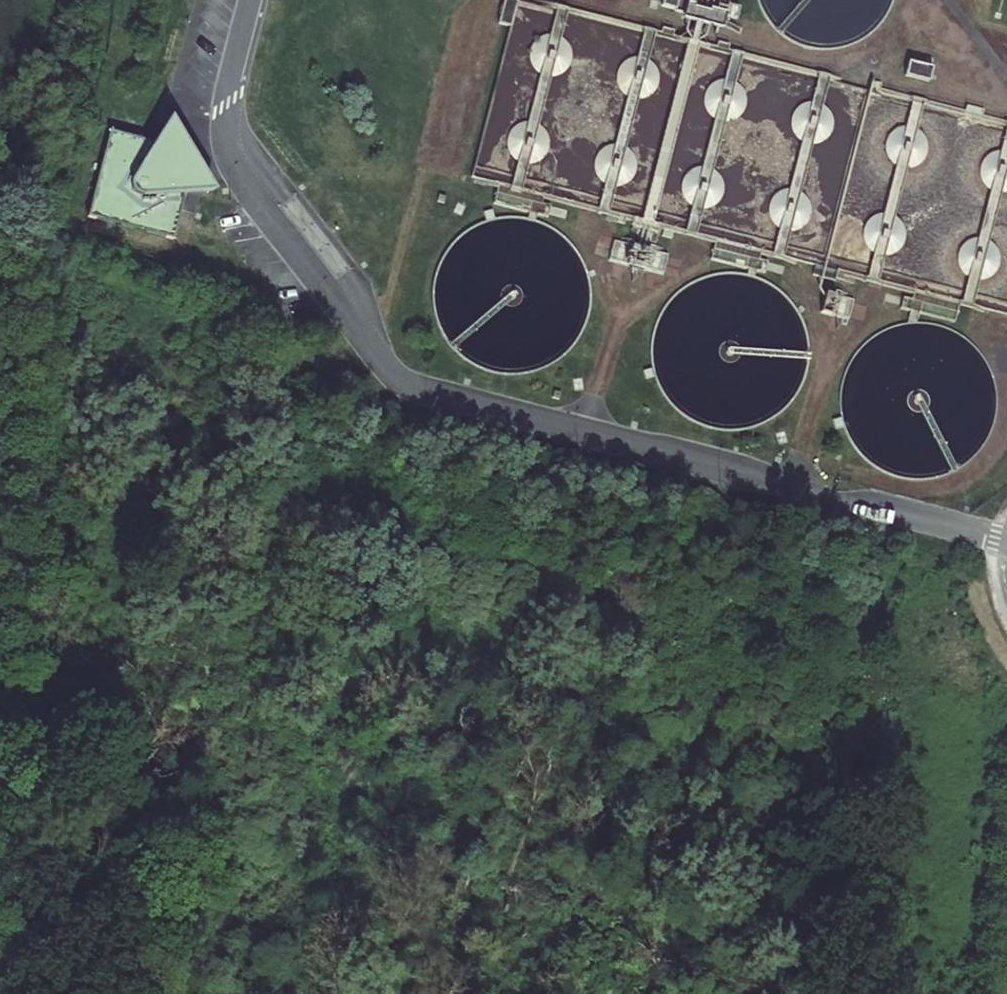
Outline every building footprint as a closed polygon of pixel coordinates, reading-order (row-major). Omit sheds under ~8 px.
[(113,130),(90,216),(176,238),(188,193),(213,192),(171,120),(157,141),(113,130)]
